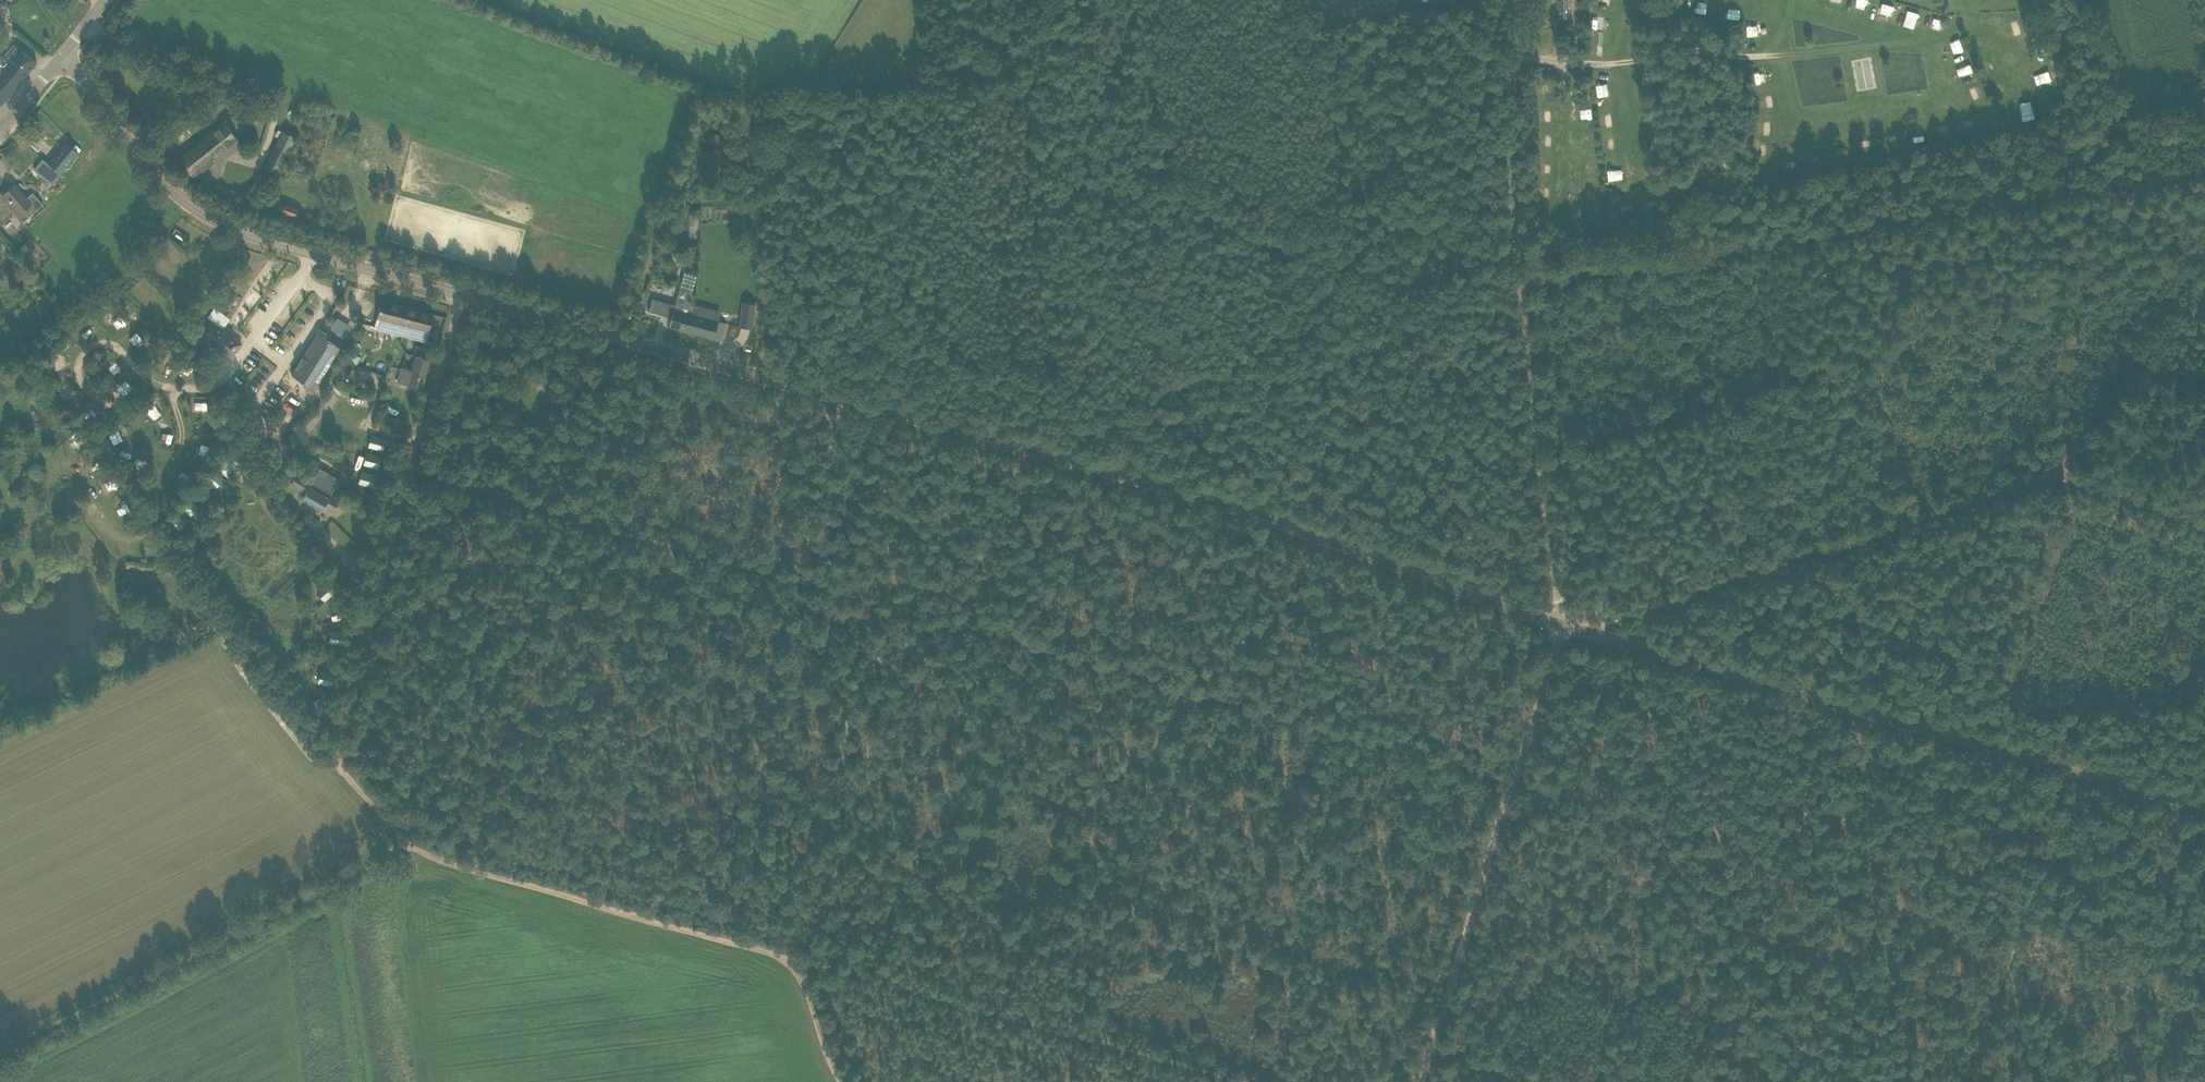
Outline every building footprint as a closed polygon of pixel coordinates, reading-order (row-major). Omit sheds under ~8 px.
[(1569,19),(1569,0),(1558,0),(1557,19),(1569,19)] [(1865,8),(1867,0),(1854,0),(1853,5),(1865,8)] [(1889,19),(1893,4),(1881,1),(1877,16),(1889,19)] [(1914,26),(1916,11),(1907,10),(1905,25),(1914,26)] [(1602,27),(1603,17),(1593,16),(1592,26),(1602,27)] [(1930,27),(1940,30),(1943,19),(1934,16),(1930,27)] [(1757,24),(1747,25),(1748,35),(1758,34),(1757,24)] [(1987,36),(1971,41),(1973,49),(1989,45),(1987,36)] [(1961,39),(1950,41),(1952,52),(1963,50),(1961,39)] [(1604,55),(1604,45),(1593,45),(1593,55),(1604,55)] [(1,104),(36,62),(20,48),(9,61),(4,57),(0,61),(0,104),(1,104)] [(1983,59),(1985,66),(2001,61),(1998,53),(1983,59)] [(1958,65),(1963,77),(1975,72),(1970,60),(1958,65)] [(1654,73),(1642,73),(1643,84),(1654,83),(1654,73)] [(1613,82),(1596,83),(1597,95),(1613,94),(1613,82)] [(1538,84),(1538,95),(1548,95),(1548,85),(1538,84)] [(1982,85),(1970,87),(1972,98),(1984,95),(1982,85)] [(1761,96),(1762,107),(1773,105),(1771,95),(1761,96)] [(2018,118),(2029,117),(2028,105),(2017,106),(2018,118)] [(1618,125),(1618,113),(1601,114),(1601,125),(1618,125)] [(179,158),(194,177),(224,153),(226,157),(242,145),(224,123),(179,158)] [(283,129),(263,166),(277,173),(296,136),(283,129)] [(1922,129),(1911,130),(1913,140),(1924,139),(1922,129)] [(1582,131),(1583,142),(1593,141),(1593,131),(1582,131)] [(1541,134),(1541,145),(1552,145),(1552,134),(1541,134)] [(1621,148),(1621,136),(1603,137),(1603,149),(1621,148)] [(34,168),(43,175),(52,183),(81,149),(69,138),(48,163),(42,159),(34,168)] [(1586,160),(1587,173),(1598,172),(1596,158),(1586,160)] [(1608,179),(1619,178),(1618,167),(1607,168),(1608,179)] [(249,192),(260,198),(271,178),(260,172),(249,192)] [(17,215),(23,222),(43,204),(35,195),(30,200),(20,189),(18,189),(14,184),(4,194),(20,212),(17,215)] [(1655,200),(1645,202),(1647,209),(1657,207),(1655,200)] [(282,212),(295,217),(298,209),(285,204),(282,212)] [(1580,221),(1580,213),(1569,214),(1570,222),(1580,221)] [(656,232),(666,237),(675,220),(665,215),(656,232)] [(677,296),(669,326),(686,330),(691,312),(695,301),(695,295),(690,293),(696,274),(685,271),(680,288),(677,296)] [(744,292),(758,292),(757,282),(744,282),(744,292)] [(653,300),(647,319),(658,322),(663,303),(653,300)] [(378,317),(375,327),(385,330),(387,324),(389,324),(388,330),(425,340),(432,314),(382,301),(378,317)] [(742,301),(739,326),(751,328),(755,303),(742,301)] [(208,315),(223,327),(231,318),(215,306),(208,315)] [(691,312),(686,330),(720,340),(725,322),(691,312)] [(207,317),(189,341),(204,353),(210,346),(219,352),(221,349),(231,357),(242,344),(231,336),(233,333),(229,329),(225,326),(222,329),(207,317)] [(304,387),(312,392),(319,381),(317,380),(334,353),(338,355),(342,348),(324,337),(326,333),(319,328),(291,373),(306,383),(304,387)] [(341,370),(347,373),(352,362),(356,364),(360,356),(350,351),(341,370)] [(396,381),(421,388),(422,388),(430,358),(415,354),(412,369),(400,366),(396,381)] [(368,446),(381,449),(384,438),(371,435),(368,446)] [(363,464),(376,467),(379,456),(366,452),(363,464)] [(297,472),(290,484),(304,492),(301,498),(321,510),(324,506),(333,511),(341,498),(332,493),(339,479),(319,468),(312,481),(297,472)] [(204,478),(213,486),(222,477),(212,469),(204,478)] [(358,483),(371,486),(374,474),(361,471),(358,483)] [(191,491),(201,500),(209,491),(199,482),(191,491)] [(179,505),(189,514),(197,505),(187,496),(179,505)] [(166,523),(178,530),(183,519),(172,513),(166,523)] [(176,549),(183,558),(194,550),(186,541),(176,549)] [(187,563),(195,573),(205,565),(198,555),(187,563)] [(317,590),(326,599),(335,590),(327,582),(317,590)] [(331,608),(334,620),(347,616),(344,605),(331,608)] [(330,642),(343,645),(346,634),(333,630),(330,642)] [(322,671),(319,683),(332,686),(335,674),(322,671)] [(284,685),(291,695),(301,687),(294,677),(284,685)] [(309,702),(312,715),(324,712),(320,699),(309,702)]
